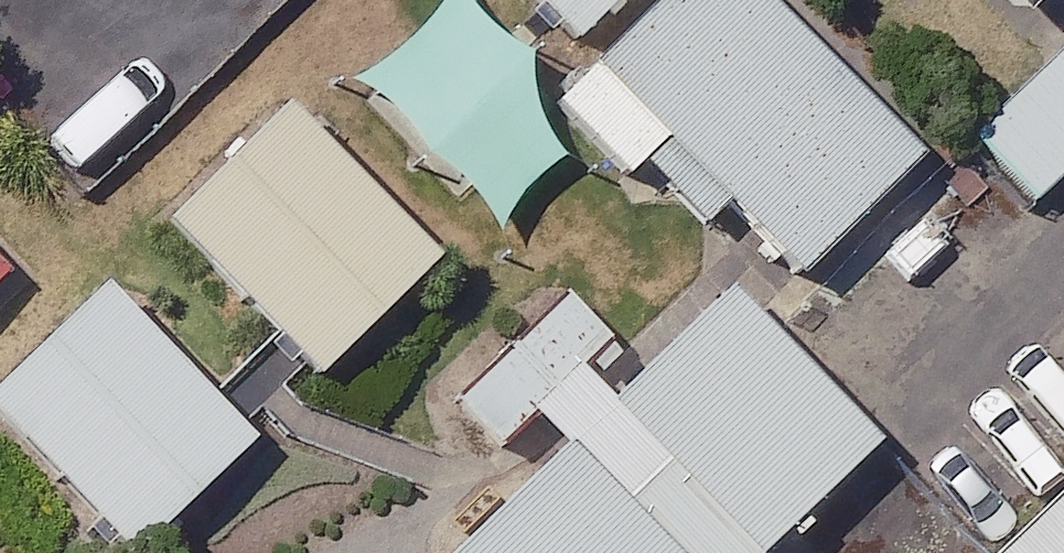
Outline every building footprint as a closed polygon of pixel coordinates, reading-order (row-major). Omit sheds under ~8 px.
[(575,0),(362,0),(690,347),(803,242),(575,0)] [(981,139),(1043,200),(1063,179),(1063,56),(981,139)] [(444,263),(296,109),(179,221),(326,375),(444,263)] [(0,244),(0,282),(19,263),(0,244)] [(112,285),(0,393),(0,407),(141,552),(144,552),(262,440),(112,285)] [(632,370),(435,552),(732,552),(771,517),(632,370)] [(940,552),(1063,552),(1063,437),(940,552)]
